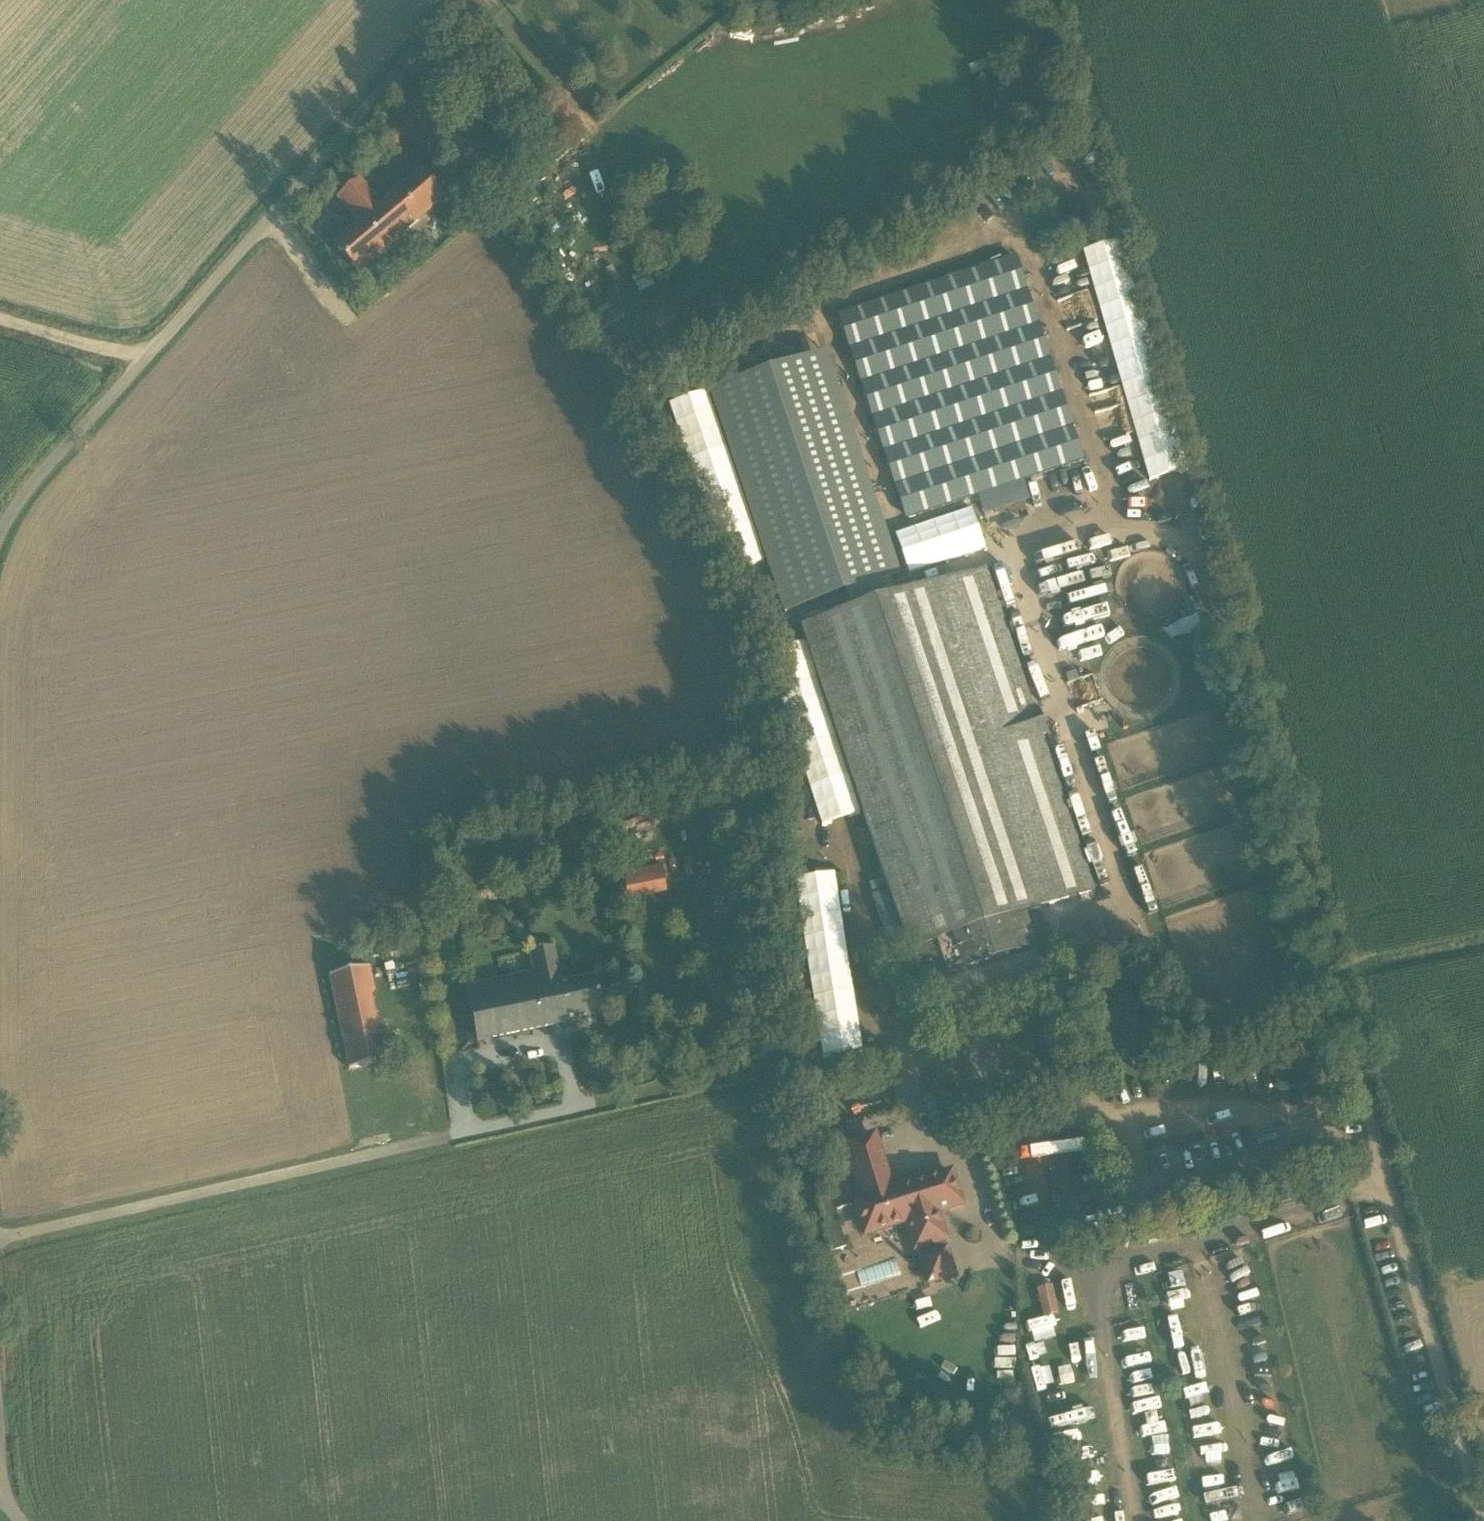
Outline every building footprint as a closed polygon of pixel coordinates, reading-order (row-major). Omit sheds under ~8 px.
[(358,272),(442,199),(432,188),(452,172),(439,157),(382,206),(360,181),(339,199),(360,224),(335,246),(358,272)] [(1018,256),(838,308),(900,522),(976,500),(984,529),(1038,514),(1030,486),(1029,486),(1026,477),(1077,462),(1018,256)] [(1058,297),(1064,328),(1094,322),(1088,291),(1058,297)] [(711,392),(782,608),(845,588),(890,573),(899,570),(896,560),(828,353),(711,392)] [(1115,542),(1062,561),(1066,574),(1120,555),(1115,542)] [(924,985),(951,975),(975,968),(1035,948),(1034,946),(1049,941),(1041,915),(1026,920),(1023,911),(1093,888),(1042,732),(1048,730),(1039,704),(1033,706),(986,564),(799,626),(910,953),(913,952),(924,985)] [(667,892),(662,864),(622,872),(628,900),(667,892)] [(554,948),(530,953),(534,973),(466,987),(477,1042),(603,1016),(595,977),(562,984),(554,948)] [(370,967),(329,976),(330,977),(350,1068),(349,1068),(349,1070),(390,1061),(389,1060),(384,1037),(380,1038),(371,993),(374,992),(369,969),(370,969),(370,967)] [(1009,1081),(998,1043),(964,1052),(974,1090),(1009,1081)] [(891,1192),(874,1137),(847,1145),(865,1201),(857,1203),(866,1233),(908,1220),(928,1284),(955,1276),(935,1211),(960,1203),(951,1174),(891,1192)] [(829,1253),(846,1248),(838,1223),(830,1196),(817,1201),(825,1226),(820,1227),(829,1253)] [(1041,1316),(1058,1311),(1050,1283),(1033,1288),(1041,1316)] [(1067,1314),(1020,1320),(1022,1331),(1069,1325),(1067,1314)] [(1130,1381),(1149,1375),(1142,1353),(1123,1359),(1130,1381)]
